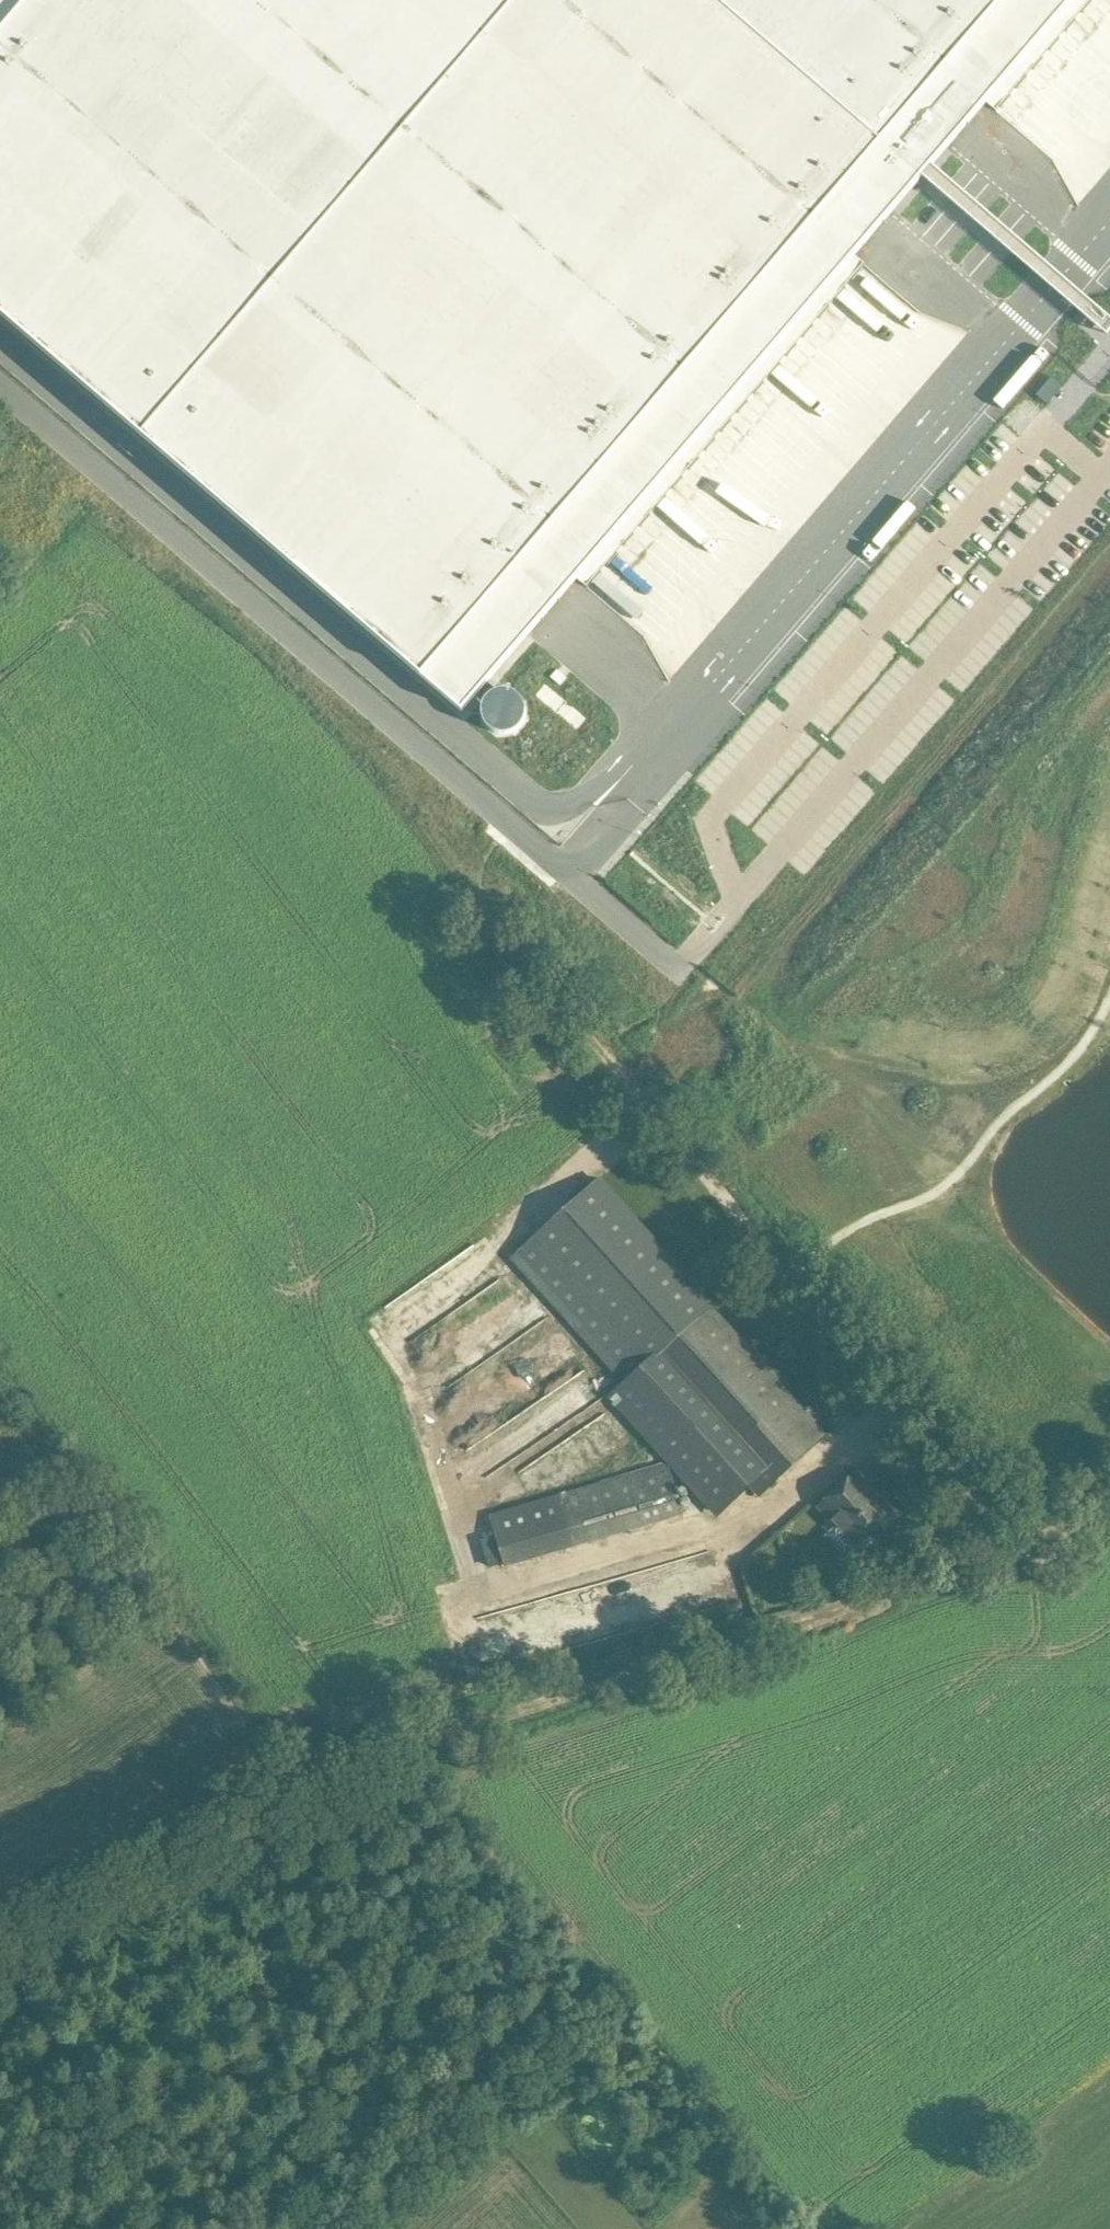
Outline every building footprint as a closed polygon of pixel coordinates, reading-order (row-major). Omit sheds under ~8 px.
[(142,437),(462,712),(577,579),(587,587),(865,264),(855,256),(921,179),(987,103),(996,111),(1091,0),(0,0),(0,315),(142,437)] [(482,710),(482,714),(483,719),(484,723),(487,726),(490,730),(494,732),(498,734),(502,735),(507,734),(511,734),(515,732),(519,729),(521,726),(524,723),(525,719),(526,715),(526,710),(525,706),(524,702),(521,698),(518,695),(515,693),(511,691),(506,690),(502,690),(498,691),(494,693),(490,695),(487,698),(485,702),(483,706),(482,710)] [(856,1473),(820,1506),(837,1525),(825,1535),(845,1557),(857,1546),(893,1513),(878,1498),(875,1501),(867,1492),(870,1489),(856,1473)]
